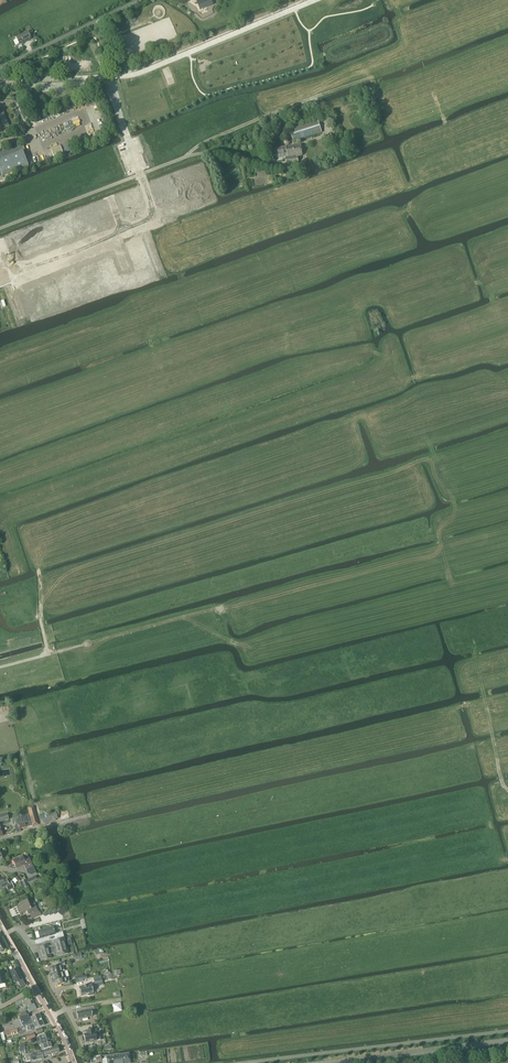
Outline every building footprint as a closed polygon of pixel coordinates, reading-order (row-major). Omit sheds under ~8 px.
[(213,5),(211,0),(201,0),(197,2),(200,10),(213,5)] [(123,20),(111,25),(114,31),(125,26),(123,20)] [(19,45),(30,39),(27,32),(15,38),(19,45)] [(17,113),(19,118),(22,117),(23,121),(29,118),(25,110),(21,101),(16,103),(20,112),(17,113)] [(4,125),(6,131),(10,129),(9,126),(10,126),(4,111),(0,113),(0,115),(0,116),(0,126),(4,125)] [(293,141),(321,132),(321,131),(317,120),(289,129),(293,141)] [(1,175),(1,177),(5,175),(12,173),(28,167),(23,154),(23,153),(25,152),(22,145),(2,152),(0,153),(0,173),(1,175)] [(290,158),(290,157),(302,155),(300,145),(269,149),(270,159),(285,157),(286,164),(298,162),(297,157),(290,158)] [(122,195),(117,197),(120,204),(127,201),(128,204),(134,202),(131,192),(126,193),(126,192),(121,194),(122,195)] [(129,213),(124,214),(127,222),(134,219),(135,222),(141,220),(137,209),(133,211),(133,210),(128,211),(129,213)] [(105,212),(95,216),(97,222),(101,221),(103,228),(110,225),(109,221),(110,220),(108,216),(107,216),(105,212)] [(78,223),(83,237),(84,236),(84,238),(88,236),(88,235),(89,234),(87,228),(90,227),(87,221),(78,224),(78,223)] [(78,223),(68,227),(71,233),(74,232),(76,238),(77,237),(78,239),(82,237),(81,236),(82,236),(82,237),(83,237),(78,223)] [(60,229),(50,232),(56,246),(55,245),(56,244),(57,246),(61,244),(60,243),(61,242),(59,237),(62,235),(60,229)] [(51,234),(41,237),(44,244),(47,242),(49,248),(51,248),(51,249),(55,247),(55,246),(56,246),(50,232),(50,233),(51,234)] [(137,246),(129,249),(132,256),(137,254),(137,255),(142,254),(141,252),(145,250),(142,240),(135,243),(137,246)] [(24,244),(29,257),(30,257),(31,258),(35,256),(34,255),(35,255),(33,249),(36,248),(34,241),(25,245),(24,244)] [(24,244),(15,247),(17,254),(20,253),(23,258),(24,258),(24,259),(28,258),(28,256),(29,256),(29,257),(24,244)] [(108,269),(105,270),(108,276),(118,273),(116,268),(118,268),(116,263),(114,264),(113,259),(106,262),(108,269)] [(145,268),(138,271),(141,278),(145,276),(146,278),(150,276),(150,275),(154,273),(150,263),(144,265),(145,268)] [(94,274),(90,275),(93,281),(103,277),(101,273),(103,272),(101,268),(100,268),(98,264),(91,266),(94,274)] [(73,271),(73,272),(78,285),(87,281),(85,275),(81,276),(79,270),(78,271),(78,269),(74,271),(74,272),(73,272),(73,271)] [(69,280),(66,281),(68,288),(77,284),(78,285),(73,272),(72,272),(71,271),(67,272),(68,273),(66,274),(69,280)] [(47,283),(46,283),(51,296),(61,293),(58,286),(55,287),(53,281),(52,282),(51,281),(47,282),(48,283),(47,284),(47,283)] [(42,291),(39,292),(42,299),(51,295),(51,296),(46,283),(45,283),(45,282),(41,283),(41,285),(40,285),(42,291)] [(28,289),(21,291),(23,296),(22,296),(23,301),(25,300),(26,305),(37,301),(34,295),(31,296),(28,289)] [(28,808),(29,815),(13,819),(15,825),(14,825),(16,833),(20,832),(20,829),(38,825),(33,807),(28,808)] [(56,812),(40,817),(42,824),(58,819),(56,812)] [(8,820),(7,814),(0,816),(0,822),(8,820)] [(25,860),(24,856),(13,861),(16,869),(27,865),(28,868),(26,869),(28,874),(31,875),(35,874),(29,859),(25,860)] [(11,880),(7,882),(6,881),(0,884),(0,891),(2,890),(1,890),(7,887),(8,890),(15,887),(11,880)] [(29,906),(27,900),(19,903),(20,905),(16,907),(20,914),(27,911),(28,915),(29,915),(31,920),(41,916),(39,912),(37,913),(36,912),(37,911),(34,904),(29,906)] [(46,909),(42,915),(45,917),(47,914),(50,916),(52,913),(54,915),(56,912),(63,916),(66,911),(66,910),(65,910),(60,906),(58,909),(55,907),(53,910),(51,908),(49,911),(46,909)] [(52,928),(38,932),(39,939),(54,934),(52,928)] [(48,945),(40,947),(43,960),(50,958),(49,955),(56,953),(57,956),(68,954),(64,938),(53,941),(54,945),(48,946),(48,945)] [(55,967),(49,968),(51,975),(62,972),(64,971),(62,966),(64,965),(63,961),(54,964),(55,967)] [(19,971),(18,968),(10,972),(15,983),(17,982),(20,988),(25,985),(22,979),(23,979),(20,971),(19,971)] [(62,972),(51,975),(53,981),(59,980),(60,983),(60,985),(69,982),(69,980),(68,977),(65,977),(64,971),(62,972)] [(93,993),(91,985),(87,985),(83,986),(79,987),(81,996),(88,994),(88,995),(89,996),(92,995),(92,994),(92,993),(93,993)] [(36,1009),(30,997),(28,999),(27,998),(15,1003),(17,1006),(24,1003),(29,1013),(36,1009)] [(87,1019),(87,1017),(92,1017),(91,1013),(94,1012),(93,1007),(80,1009),(81,1012),(76,1012),(77,1019),(82,1018),(82,1019),(87,1019)] [(28,1014),(19,1016),(20,1021),(23,1027),(25,1026),(28,1025),(32,1023),(34,1022),(34,1024),(42,1021),(39,1014),(30,1018),(29,1018),(28,1014)] [(28,1025),(25,1026),(28,1032),(43,1025),(42,1021),(34,1024),(34,1022),(32,1023),(28,1025)] [(87,1034),(84,1035),(85,1042),(89,1042),(90,1043),(93,1042),(93,1041),(96,1040),(100,1040),(99,1032),(96,1033),(96,1030),(93,1030),(86,1031),(87,1034)] [(41,1045),(50,1042),(47,1033),(38,1036),(38,1037),(37,1038),(39,1045),(41,1045)] [(44,1057),(59,1052),(57,1047),(42,1051),(44,1057)] [(35,1053),(37,1061),(43,1059),(41,1052),(35,1053)] [(30,1062),(37,1061),(35,1053),(29,1055),(25,1056),(26,1061),(30,1060),(30,1062)] [(119,1062),(130,1062),(128,1054),(117,1056),(119,1062)]
